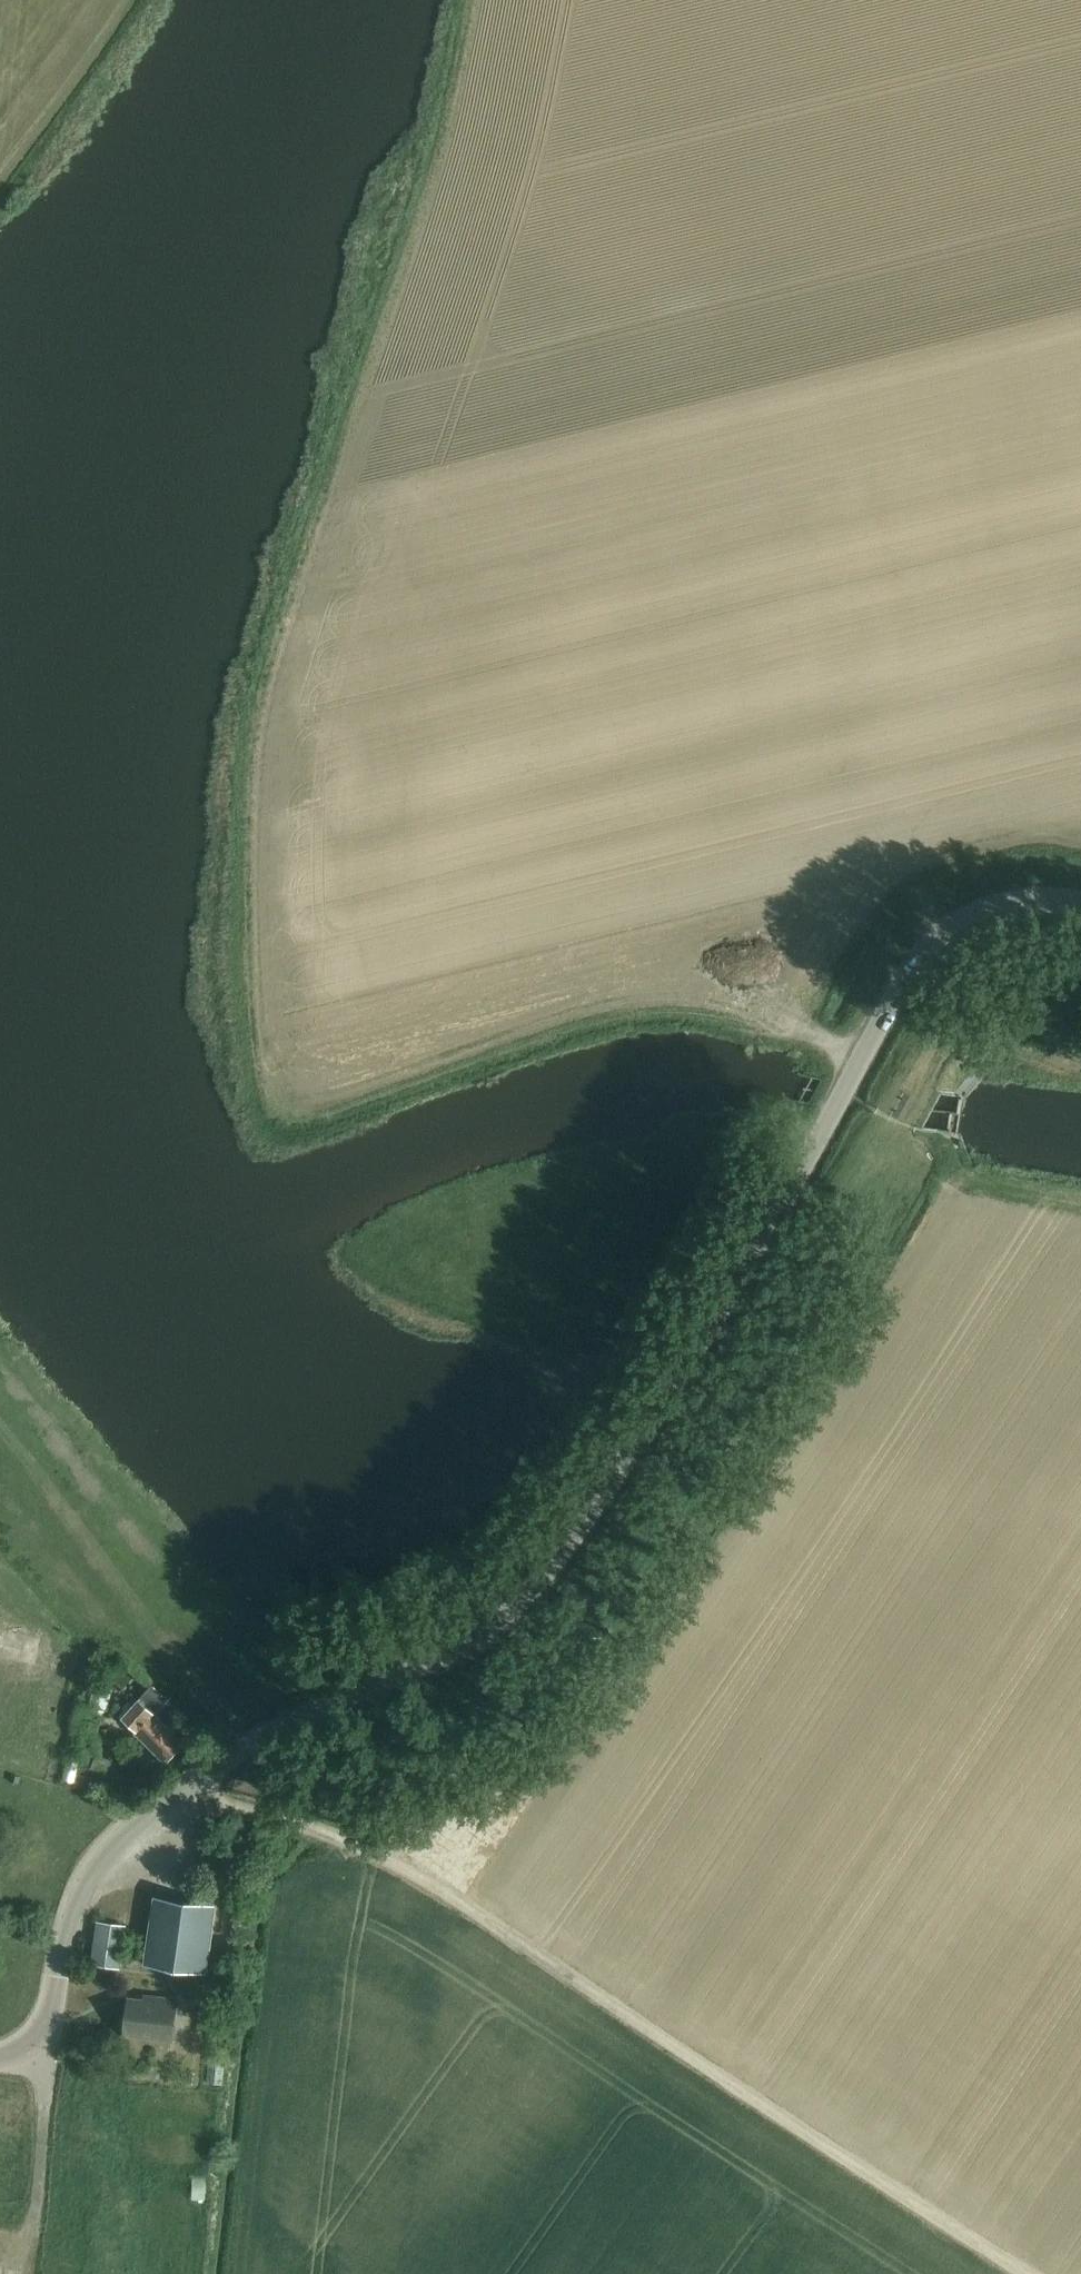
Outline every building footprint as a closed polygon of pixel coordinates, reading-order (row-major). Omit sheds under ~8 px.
[(167,1760),(185,1741),(158,1716),(172,1700),(153,1684),(141,1697),(123,1716),(136,1728),(135,1729),(167,1760)] [(87,1707),(85,1714),(104,1718),(106,1711),(87,1707)] [(206,1970),(215,1904),(155,1896),(151,1925),(146,1962),(206,1970)] [(98,1920),(92,1961),(120,1965),(126,1924),(98,1920)] [(121,2017),(120,2026),(124,2029),(124,2032),(173,2038),(178,1998),(156,1995),(155,2000),(128,1996),(126,2015),(121,2017)]
